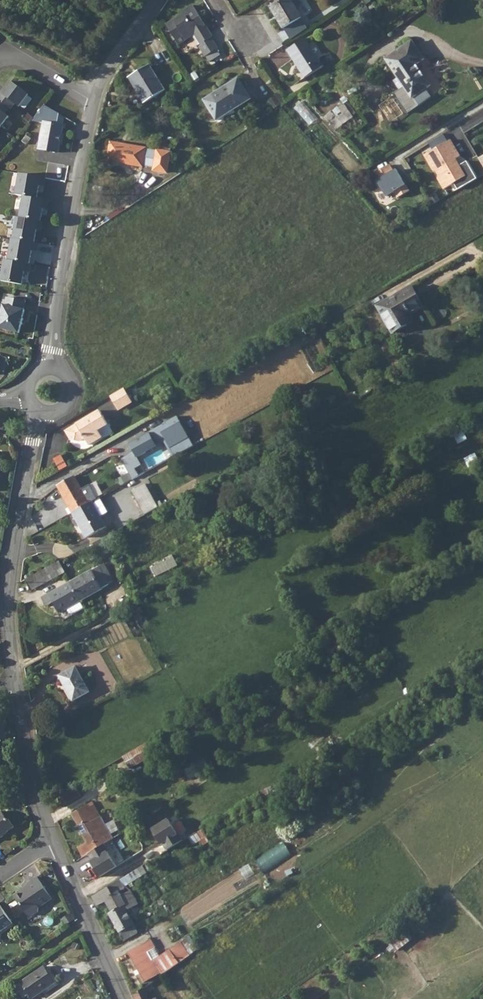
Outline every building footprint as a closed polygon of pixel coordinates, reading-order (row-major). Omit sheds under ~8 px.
[(274,7),(272,8),(284,29),(302,18),(296,8),(301,4),(299,0),(270,0),(274,7)] [(185,13),(167,24),(180,44),(187,40),(186,38),(194,33),(207,55),(219,47),(192,5),(184,10),(185,13)] [(306,39),(288,51),(305,78),(323,66),(318,58),(323,54),(315,43),(310,46),(306,39)] [(400,90),(394,93),(408,113),(432,97),(427,90),(431,86),(424,76),(422,72),(418,67),(417,65),(425,60),(412,41),(405,46),(385,60),(397,78),(404,87),(400,90)] [(150,65),(130,77),(146,102),(166,90),(150,65)] [(217,120),(235,108),(252,98),(239,78),(204,100),(217,120)] [(397,78),(393,80),(400,90),(404,87),(397,78)] [(0,93),(0,99),(10,106),(12,108),(16,102),(20,105),(30,93),(13,80),(4,92),(2,91),(0,93)] [(279,93),(274,96),(280,104),(285,102),(279,93)] [(280,104),(274,96),(269,100),(275,108),(280,104)] [(252,98),(235,108),(238,112),(254,102),(252,98)] [(1,127),(10,115),(6,112),(10,106),(0,99),(0,127),(1,127)] [(387,100),(381,104),(392,122),(398,119),(387,100)] [(348,101),(344,104),(353,116),(357,112),(348,101)] [(305,102),(298,109),(312,124),(319,117),(305,102)] [(337,117),(329,122),(335,130),(336,130),(353,117),(354,117),(353,116),(344,104),(339,108),(342,113),(337,117)] [(45,105),(33,120),(45,123),(40,149),(58,152),(64,125),(58,123),(59,114),(45,105)] [(333,111),(324,117),(328,123),(329,122),(337,117),(333,111)] [(353,117),(336,130),(342,136),(358,124),(353,117)] [(468,184),(477,178),(466,161),(459,166),(456,162),(455,162),(453,160),(459,156),(450,140),(431,151),(436,161),(429,165),(433,170),(434,172),(436,171),(439,176),(437,177),(438,179),(444,189),(454,183),(458,190),(468,184)] [(111,142),(108,160),(144,167),(145,165),(154,167),(153,170),(168,173),(171,157),(172,152),(159,149),(157,149),(157,150),(147,149),(147,148),(123,144),(111,142)] [(160,143),(159,149),(172,152),(173,145),(160,143)] [(436,161),(431,151),(424,155),(429,165),(436,161)] [(409,190),(396,167),(376,178),(387,196),(394,193),(396,197),(409,190)] [(39,177),(18,174),(15,194),(36,197),(39,177)] [(43,199),(22,196),(19,216),(40,219),(43,199)] [(37,220),(16,217),(13,237),(34,240),(37,220)] [(33,242),(11,238),(8,258),(29,262),(33,242)] [(25,263),(4,260),(1,280),(22,283),(25,263)] [(424,306),(419,298),(412,285),(377,305),(393,333),(414,321),(411,314),(420,309),(424,306)] [(1,295),(0,300),(0,328),(14,331),(16,323),(18,317),(17,316),(19,308),(18,308),(20,299),(1,295)] [(323,322),(315,327),(318,332),(326,327),(323,322)] [(121,390),(107,398),(115,412),(129,404),(121,390)] [(75,426),(65,432),(71,441),(77,444),(81,441),(85,447),(99,439),(95,433),(105,427),(97,413),(80,423),(80,426),(77,428),(75,426)] [(132,481),(146,473),(137,456),(164,441),(173,455),(192,445),(175,416),(127,443),(132,452),(120,459),(132,481)] [(101,447),(81,458),(90,474),(110,463),(101,447)] [(437,449),(427,454),(430,459),(439,454),(437,449)] [(58,485),(70,507),(73,505),(76,511),(93,501),(97,499),(90,486),(83,490),(75,476),(58,485)] [(146,484),(132,491),(145,514),(159,507),(146,484)] [(202,493),(188,500),(191,504),(195,502),(199,508),(208,503),(202,493)] [(76,511),(73,512),(87,536),(107,525),(93,501),(76,511)] [(70,507),(67,508),(70,514),(73,512),(76,511),(73,505),(70,507)] [(299,506),(289,511),(293,519),(302,514),(299,506)] [(102,537),(94,542),(101,556),(110,551),(102,537)] [(157,577),(180,565),(174,554),(152,566),(157,577)] [(65,571),(60,562),(26,581),(31,590),(65,571)] [(100,566),(71,582),(81,600),(110,584),(110,583),(114,580),(105,563),(101,566),(100,566)] [(81,600),(71,582),(42,598),(47,606),(53,602),(58,612),(81,600)] [(76,667),(59,676),(73,700),(90,691),(76,667)] [(133,752),(124,756),(131,768),(154,755),(147,744),(133,752)] [(99,771),(92,775),(94,779),(101,774),(99,771)] [(102,838),(111,833),(93,802),(81,809),(72,814),(78,825),(78,826),(87,842),(78,848),(83,857),(88,853),(96,849),(105,843),(102,838)] [(0,813),(0,838),(3,836),(2,835),(14,827),(9,819),(7,819),(2,811),(0,813)] [(108,823),(113,833),(120,830),(115,820),(108,823)] [(158,826),(141,836),(150,851),(152,850),(156,856),(172,847),(168,839),(167,840),(158,826)] [(111,833),(102,838),(105,843),(113,838),(111,833)] [(104,844),(88,853),(93,860),(91,861),(100,876),(116,866),(108,852),(109,851),(104,844)] [(267,874),(294,855),(285,844),(258,863),(267,874)] [(142,865),(124,876),(128,883),(146,872),(142,865)] [(52,897),(37,875),(27,882),(28,884),(23,887),(14,894),(27,913),(31,914),(38,909),(39,905),(52,897)] [(120,879),(92,896),(97,905),(105,901),(104,898),(119,890),(125,887),(124,886),(120,879)] [(119,890),(104,898),(105,901),(111,912),(124,905),(127,904),(119,890)] [(0,904),(0,932),(13,924),(0,904)] [(111,912),(109,913),(124,940),(138,932),(127,910),(124,905),(111,912)] [(161,973),(162,975),(168,971),(185,958),(176,946),(160,956),(151,940),(128,952),(145,982),(161,973)] [(14,987),(23,998),(30,994),(33,998),(55,982),(44,966),(14,987)] [(145,987),(150,998),(153,998),(157,997),(161,994),(154,981),(145,987)] [(134,994),(136,998),(150,998),(145,987),(134,994)]
